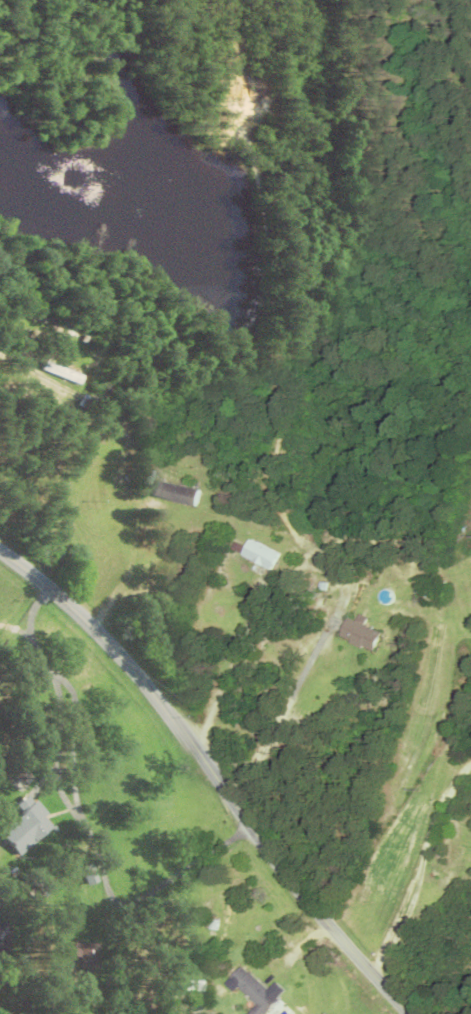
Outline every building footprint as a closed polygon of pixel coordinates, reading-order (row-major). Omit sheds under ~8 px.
[(147,497),(195,509),(199,492),(152,480),(147,497)] [(242,548),(235,544),(231,553),(268,571),(276,556),(246,541),(242,548)] [(355,623),(343,620),(336,640),(373,652),(379,634),(362,628),(365,619),(357,616),(355,623)] [(27,814),(3,832),(21,857),(60,828),(36,796),(21,806),(27,814)] [(227,980),(255,1005),(247,1013),(265,1013),(277,1001),(239,966),(227,980)]
